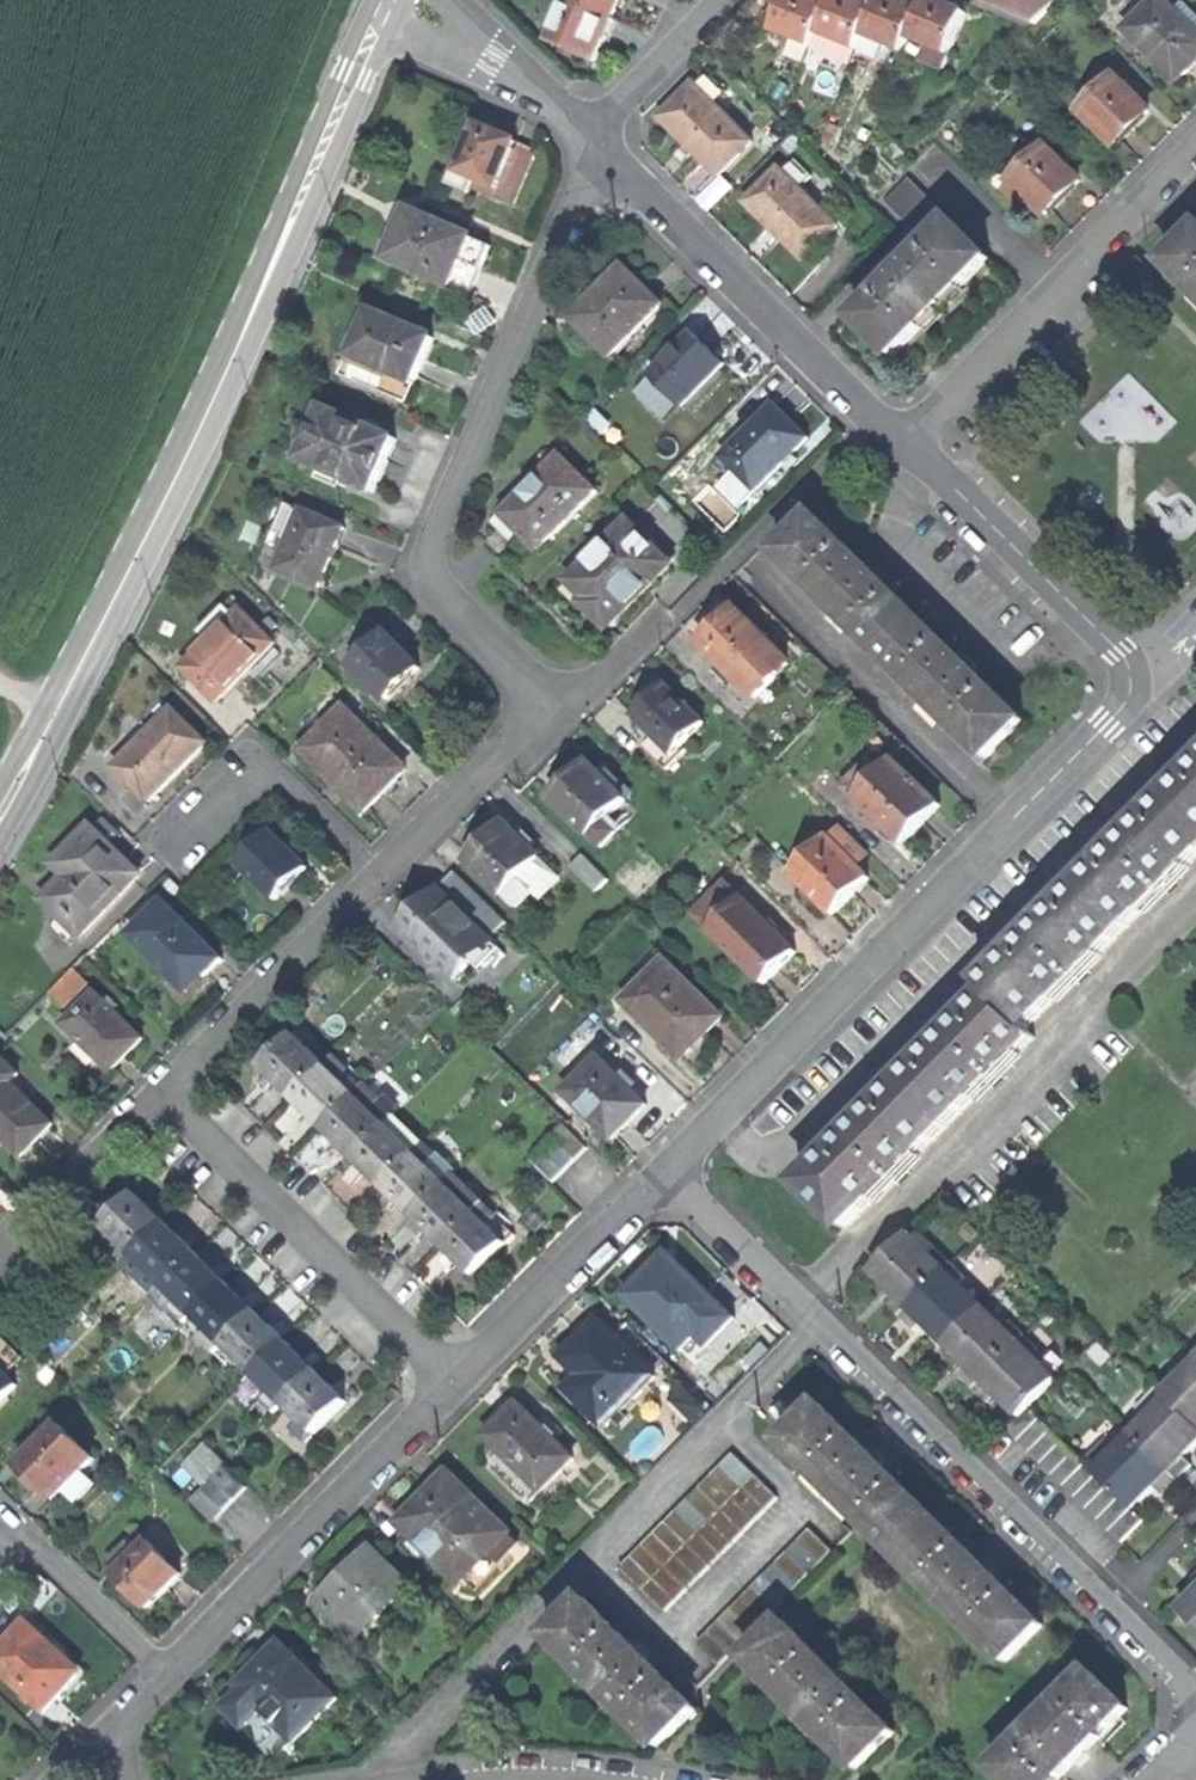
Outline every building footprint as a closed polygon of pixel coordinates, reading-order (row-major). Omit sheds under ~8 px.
[(567,1),(612,20),(620,0),(567,0),(567,1)] [(816,44),(821,30),(832,1),(830,0),(786,0),(775,28),(792,35),(816,44)] [(866,33),(877,4),(868,0),(833,0),(832,1),(821,30),(861,45),(866,33)] [(913,33),(923,7),(906,0),(879,0),(877,4),(866,33),(907,49),(913,33)] [(913,33),(934,42),(954,49),(970,8),(950,0),(926,0),(923,7),(913,33)] [(1010,7),(1024,13),(1029,0),(1013,0),(1010,7)] [(1024,13),(1039,18),(1046,0),(1029,0),(1024,13)] [(1181,78),(1195,63),(1195,23),(1179,5),(1173,0),(1152,0),(1128,24),(1181,78)] [(1179,5),(1195,23),(1195,5),(1191,0),(1184,0),(1179,5)] [(550,41),(594,60),(603,40),(612,20),(567,1),(550,41)] [(855,60),(861,45),(821,30),(816,44),(855,60)] [(809,60),(816,44),(792,35),(785,51),(809,60)] [(948,64),(954,49),(934,42),(928,56),(948,64)] [(709,69),(697,82),(713,98),(726,86),(709,69)] [(1101,120),(1120,139),(1134,125),(1151,107),(1117,74),(1086,105),(1101,120)] [(690,141),(721,172),(754,139),(713,98),(697,82),(664,115),(690,141)] [(1092,129),(1101,120),(1086,105),(1080,100),(1072,108),(1092,129)] [(501,131),(480,122),(461,169),(456,167),(449,182),(471,191),(473,186),(477,176),(500,186),(519,138),(501,131)] [(537,145),(519,138),(500,186),(496,196),(514,203),(537,145)] [(1029,189),(1049,209),(1065,193),(1081,177),(1047,143),(1015,175),(1029,189)] [(781,166),(749,198),(776,224),(806,255),(838,223),(781,166)] [(888,195),(934,241),(957,218),(911,173),(888,195)] [(1019,198),(1029,189),(1015,175),(1005,184),(1019,198)] [(473,186),(496,196),(500,186),(477,176),(473,186)] [(389,255),(452,282),(462,258),(472,236),(413,211),(406,229),(401,227),(389,255)] [(878,332),(896,350),(992,253),(957,218),(934,241),(861,315),(878,332)] [(1195,285),(1195,230),(1169,257),(1195,285)] [(491,243),(472,236),(462,258),(481,266),(491,243)] [(481,266),(462,258),(452,282),(471,290),(476,278),(481,266)] [(578,320),(612,355),(666,303),(626,263),(609,280),(598,290),(603,295),(578,320)] [(358,356),(416,382),(426,360),(436,337),(373,310),(363,332),(367,334),(358,356)] [(655,373),(687,404),(729,360),(712,344),(697,330),(655,373)] [(407,402),(416,382),(358,356),(349,352),(340,372),(407,402)] [(779,402),(727,454),(761,487),(812,435),(792,416),(779,402)] [(304,459),(375,489),(386,463),(396,438),(325,408),(304,459)] [(565,454),(511,508),(530,527),(524,533),(530,539),(540,549),(600,489),(565,454)] [(279,568),(322,586),(335,555),(348,525),(304,507),(279,568)] [(783,551),(777,558),(879,659),(922,615),(863,557),(818,512),(781,550),(783,551)] [(631,519),(573,580),(591,597),(586,602),(596,611),(607,622),(625,603),(630,608),(672,564),(658,551),(661,548),(631,519)] [(186,666),(219,699),(245,673),(276,641),(243,609),(186,666)] [(726,660),(740,674),(759,655),(771,642),(738,609),(722,625),(706,641),(726,660)] [(966,658),(922,615),(879,659),(981,759),(987,753),(989,755),(1026,718),(966,658)] [(358,666),(391,699),(423,667),(398,642),(391,634),(358,666)] [(404,636),(398,642),(423,667),(429,662),(415,647),(404,636)] [(779,675),(759,655),(740,674),(760,694),(779,675)] [(729,684),(740,674),(726,660),(716,671),(729,684)] [(634,710),(660,686),(647,672),(620,695),(634,710)] [(657,734),(675,752),(682,745),(706,721),(667,682),(650,698),(636,713),(657,734)] [(307,747),(367,809),(387,789),(410,767),(349,705),(307,747)] [(119,766),(152,799),(179,772),(209,742),(176,709),(119,766)] [(687,750),(682,745),(675,752),(657,734),(647,744),(670,767),(687,750)] [(888,824),(905,840),(925,821),(943,802),(896,755),(877,775),(866,764),(847,783),(877,812),(888,824)] [(553,795),(591,833),(607,817),(628,796),(590,758),(570,778),(553,795)] [(999,993),(1032,1026),(1195,862),(1195,776),(1121,851),(989,982),(999,993)] [(882,831),(888,824),(877,812),(870,819),(882,831)] [(105,815),(95,825),(115,845),(125,835),(105,815)] [(619,830),(607,817),(591,833),(604,845),(619,830)] [(472,856),(507,891),(522,876),(543,855),(508,820),(489,839),(472,856)] [(115,845),(95,825),(66,855),(80,868),(49,900),(68,919),(84,935),(144,874),(131,861),(115,845)] [(243,862),(279,899),(295,884),(311,867),(275,831),(243,862)] [(795,868),(837,910),(854,894),(873,875),(830,833),(795,868)] [(575,864),(599,889),(611,877),(587,853),(575,864)] [(565,877),(543,855),(522,876),(536,890),(544,898),(565,877)] [(459,870),(443,886),(482,924),(495,937),(511,921),(459,870)] [(536,890),(522,876),(507,891),(520,905),(536,890)] [(482,924),(443,886),(427,902),(411,918),(424,931),(450,956),(482,924)] [(689,903),(712,926),(725,912),(702,890),(689,903)] [(783,965),(799,948),(744,894),(725,912),(712,926),(768,980),(783,965)] [(135,935),(191,991),(204,978),(224,958),(201,934),(191,925),(169,902),(135,935)] [(79,940),(84,935),(68,919),(63,924),(79,940)] [(197,919),(191,925),(201,934),(206,928),(197,919)] [(457,975),(495,937),(482,924),(450,956),(424,931),(418,937),(457,975)] [(629,999),(686,1055),(704,1037),(726,1014),(669,958),(629,999)] [(79,966),(52,989),(65,1003),(92,980),(79,966)] [(84,1040),(115,1070),(130,1055),(147,1038),(120,1011),(111,1002),(100,992),(68,1024),(84,1040)] [(807,1184),(850,1227),(1042,1035),(1032,1026),(999,993),(807,1184)] [(117,996),(111,1002),(120,1011),(126,1005),(117,996)] [(308,1025),(299,1034),(313,1048),(322,1039),(308,1025)] [(298,1094),(328,1063),(313,1048),(299,1034),(268,1065),(281,1078),(298,1094)] [(102,1084),(115,1070),(84,1040),(70,1053),(102,1084)] [(337,1055),(328,1063),(343,1077),(351,1069),(337,1055)] [(25,1155),(41,1140),(57,1123),(23,1089),(20,1092),(11,1083),(22,1072),(6,1056),(0,1062),(0,1130),(25,1155)] [(633,1118),(650,1101),(603,1056),(570,1090),(616,1136),(633,1118)] [(343,1077),(328,1063),(298,1094),(313,1109),(328,1125),(359,1094),(343,1077)] [(369,1084),(359,1094),(389,1124),(399,1114),(369,1084)] [(389,1124),(359,1094),(328,1125),(343,1140),(358,1155),(389,1124)] [(399,1114),(389,1124),(419,1154),(429,1144),(399,1114)] [(536,1156),(558,1179),(592,1145),(570,1123),(536,1156)] [(419,1154),(389,1124),(358,1155),(372,1169),(388,1185),(419,1154)] [(460,1174),(429,1144),(419,1154),(450,1184),(460,1174)] [(450,1184),(419,1154),(388,1185),(402,1199),(419,1215),(450,1184)] [(489,1203),(460,1174),(450,1184),(479,1213),(489,1203)] [(479,1213),(450,1184),(419,1215),(432,1228),(448,1244),(479,1213)] [(108,1224),(139,1255),(171,1223),(154,1207),(140,1193),(108,1224)] [(519,1234),(489,1203),(479,1213),(509,1244),(519,1234)] [(509,1244),(479,1213),(448,1244),(462,1258),(478,1275),(509,1244)] [(154,1270),(168,1284),(200,1253),(185,1238),(171,1223),(139,1255),(154,1270)] [(130,1264),(139,1255),(108,1224),(99,1233),(130,1264)] [(913,1231),(876,1269),(905,1297),(915,1308),(952,1270),(938,1255),(913,1231)] [(945,1249),(938,1255),(952,1270),(959,1263),(945,1249)] [(630,1294),(685,1349),(706,1327),(727,1307),(672,1252),(649,1275),(630,1294)] [(168,1284),(198,1315),(230,1283),(215,1267),(200,1253),(168,1284)] [(972,1275),(959,1263),(952,1270),(965,1282),(972,1275)] [(146,1279),(160,1293),(168,1284),(154,1270),(146,1279)] [(965,1282),(952,1270),(915,1308),(924,1316),(952,1343),(989,1305),(965,1282)] [(198,1315),(228,1345),(260,1313),(245,1298),(230,1283),(198,1315)] [(160,1293),(190,1323),(198,1315),(168,1284),(160,1293)] [(896,1307),(906,1317),(915,1308),(905,1297),(896,1307)] [(1011,1327),(989,1305),(952,1343),(979,1370),(989,1379),(1026,1341),(1011,1327)] [(738,1317),(727,1307),(706,1327),(717,1338),(738,1317)] [(915,1326),(924,1316),(915,1308),(906,1317),(915,1326)] [(228,1345),(258,1374),(290,1343),(274,1327),(260,1313),(228,1345)] [(190,1323),(220,1353),(228,1345),(198,1315),(190,1323)] [(572,1390),(609,1425),(617,1417),(624,1423),(631,1416),(625,1410),(660,1375),(603,1320),(584,1341),(567,1357),(586,1375),(572,1390)] [(1018,1320),(1011,1327),(1026,1341),(1032,1334),(1018,1320)] [(1046,1348),(1032,1334),(1026,1341),(1040,1355),(1046,1348)] [(1040,1355),(1026,1341),(989,1379),(998,1388),(1026,1415),(1035,1405),(1063,1377),(1040,1355)] [(258,1374),(289,1406),(321,1374),(304,1356),(290,1343),(258,1374)] [(220,1353),(249,1383),(258,1374),(228,1345),(220,1353)] [(1191,1369),(1195,1364),(1195,1351),(1185,1362),(1191,1369)] [(1172,1396),(1195,1419),(1195,1364),(1191,1369),(1168,1392),(1172,1396)] [(20,1386),(0,1365),(0,1405),(20,1386)] [(970,1380),(979,1389),(989,1379),(979,1370),(970,1380)] [(281,1414),(289,1406),(258,1374),(249,1383),(281,1414)] [(305,1421),(318,1435),(350,1403),(336,1389),(321,1374),(289,1406),(305,1421)] [(989,1398),(998,1388),(989,1379),(979,1389),(989,1398)] [(768,1407),(781,1420),(794,1406),(781,1394),(768,1407)] [(1136,1433),(1174,1470),(1183,1461),(1195,1447),(1195,1419),(1172,1396),(1150,1419),(1136,1433)] [(490,1436),(545,1491),(579,1458),(559,1439),(551,1430),(524,1403),(507,1419),(490,1436)] [(828,1404),(791,1441),(903,1552),(939,1515),(884,1460),(828,1404)] [(1101,1469),(1035,1405),(1026,1415),(1012,1429),(1126,1540),(1149,1516),(1139,1506),(1101,1469)] [(1143,1412),(1129,1426),(1136,1433),(1150,1419),(1143,1412)] [(309,1444),(318,1435),(305,1421),(296,1430),(309,1444)] [(560,1421),(551,1430),(559,1439),(569,1429),(560,1421)] [(43,1483),(62,1501),(101,1460),(65,1426),(26,1467),(43,1483)] [(1115,1440),(1122,1447),(1136,1433),(1129,1426),(1115,1440)] [(1122,1447),(1101,1469),(1139,1506),(1164,1480),(1174,1470),(1136,1433),(1122,1447)] [(625,1565),(647,1587),(761,1476),(739,1454),(625,1565)] [(1191,1469),(1183,1461),(1174,1470),(1182,1478),(1191,1469)] [(196,1503),(218,1525),(255,1487),(234,1465),(196,1503)] [(1182,1478),(1174,1470),(1164,1480),(1172,1489),(1182,1478)] [(430,1498),(405,1523),(466,1583),(470,1578),(485,1593),(512,1566),(507,1561),(524,1543),(454,1474),(430,1498)] [(647,1587),(669,1610),(783,1499),(761,1476),(647,1587)] [(991,1567),(939,1515),(903,1552),(1013,1663),(1050,1626),(991,1567)] [(701,1642),(723,1664),(838,1552),(816,1529),(701,1642)] [(121,1576),(153,1609),(170,1592),(187,1575),(156,1543),(145,1554),(125,1573),(121,1576)] [(116,1564),(125,1573),(145,1554),(136,1545),(116,1564)] [(329,1603),(366,1639),(416,1588),(378,1552),(355,1575),(329,1603)] [(1195,1618),(1195,1597),(1185,1607),(1195,1618)] [(663,1747),(701,1710),(590,1598),(552,1634),(609,1692),(663,1747)] [(807,1715),(864,1771),(902,1733),(789,1621),(751,1660),(807,1715)] [(49,1711),(64,1696),(83,1675),(66,1659),(69,1656),(34,1623),(0,1658),(0,1665),(49,1711)] [(249,1692),(232,1709),(252,1729),(269,1712),(301,1743),(344,1700),(288,1644),(265,1667),(245,1687),(249,1692)] [(1012,1779),(1065,1779),(1092,1753),(1136,1709),(1099,1671),(1001,1769),(1012,1779)] [(283,1761),(301,1743),(269,1712),(252,1729),(283,1761)]
